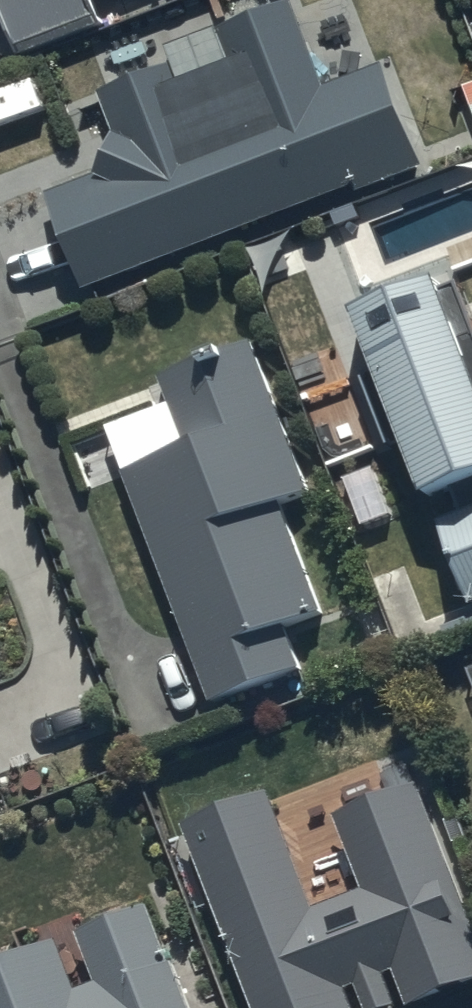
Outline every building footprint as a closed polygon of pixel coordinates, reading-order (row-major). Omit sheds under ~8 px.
[(21,71),(107,40),(96,9),(121,0),(0,0),(0,15),(21,71)] [(329,97),(296,11),(219,39),(233,75),(184,93),(177,75),(101,103),(117,148),(102,189),(50,205),(86,301),(358,197),(361,205),(426,180),(386,76),(329,97)] [(426,291),(414,260),(357,282),(369,312),(356,317),(469,601),(471,600),(471,366),(440,287),(426,291)] [(250,345),(158,380),(167,406),(105,429),(210,706),(299,672),(283,630),(321,616),(279,504),(306,493),(250,345)] [(11,672),(0,646),(0,676),(11,672)] [(189,830),(259,1007),(355,1007),(351,997),(361,992),(367,1007),(399,1007),(389,983),(398,979),(409,1007),(431,1007),(471,992),(471,921),(421,791),(336,825),(364,896),(317,914),(271,798),(189,830)] [(0,980),(0,1007),(185,1007),(150,921),(81,949),(100,998),(81,1006),(61,955),(0,980)]
